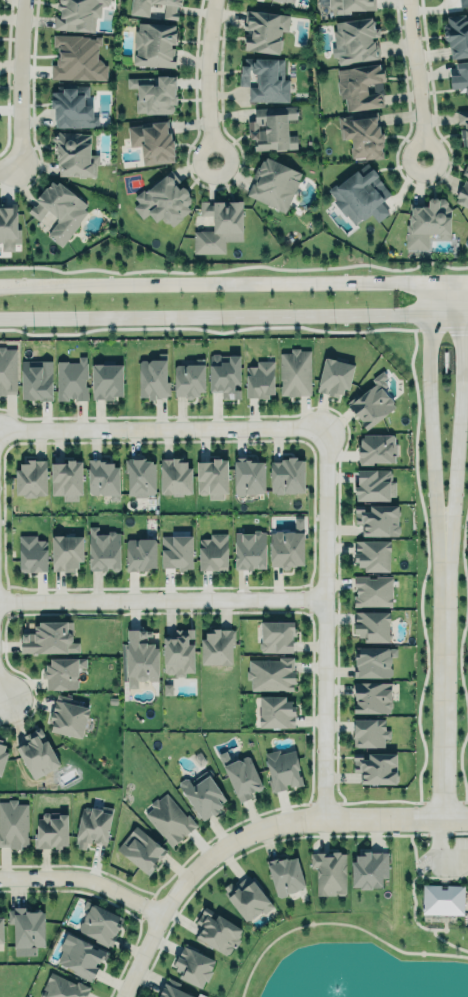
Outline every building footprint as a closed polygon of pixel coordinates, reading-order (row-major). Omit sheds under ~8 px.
[(76,30),(76,31),(91,32),(91,31),(95,32),(96,17),(101,17),(102,5),(108,6),(108,4),(110,4),(110,0),(59,0),(59,1),(60,3),(57,6),(57,7),(57,9),(59,11),(61,12),(61,15),(55,15),(54,29),(76,30)] [(158,18),(163,19),(178,21),(179,17),(179,12),(177,12),(177,7),(182,8),(182,5),(183,2),(183,0),(133,0),(130,15),(158,18)] [(331,4),(339,4),(339,11),(376,10),(376,0),(331,0),(331,4)] [(459,8),(467,8),(467,0),(458,0),(459,8)] [(289,15),(246,9),(243,29),(247,28),(247,30),(245,50),(278,54),(282,29),(287,30),(289,15)] [(466,15),(467,15),(467,58),(454,59),(453,56),(452,56),(451,48),(449,48),(449,42),(444,40),(444,36),(445,34),(448,32),(447,16),(465,14),(466,15)] [(371,17),(336,21),(337,30),(332,31),(335,49),(338,48),(339,53),(338,56),(339,65),(381,59),(379,46),(377,46),(376,38),(381,37),(380,26),(376,27),(375,21),(372,21),(371,17)] [(141,24),(174,25),(174,33),(177,33),(176,46),(174,45),(173,59),(178,60),(177,68),(133,65),(134,53),(137,54),(137,48),(135,48),(136,30),(140,30),(141,24)] [(51,63),(50,80),(108,80),(109,65),(105,64),(100,59),(99,58),(99,47),(102,46),(103,35),(53,34),(52,43),(57,47),(57,56),(55,63),(51,63)] [(240,65),(240,87),(248,88),(247,102),(290,104),(291,78),(286,77),(286,57),(245,56),(244,65),(240,65)] [(337,70),(383,63),(386,82),(382,82),(384,93),(383,93),(384,106),(348,111),(346,98),(342,99),(341,94),(339,94),(337,81),(339,81),(337,70)] [(457,64),(467,63),(467,96),(465,94),(465,92),(459,93),(459,90),(451,91),(450,77),(458,76),(457,64)] [(137,112),(146,112),(146,114),(156,114),(156,113),(171,113),(174,110),(174,106),(173,104),(177,104),(177,95),(176,95),(176,89),(177,89),(177,75),(152,75),(152,77),(128,78),(128,88),(138,88),(138,99),(136,99),(137,112)] [(88,84),(63,85),(63,91),(51,92),(52,128),(98,127),(98,116),(93,117),(93,104),(88,104),(88,84)] [(251,151),(297,149),(296,135),(288,136),(287,119),(296,119),(296,106),(254,108),(254,121),(250,121),(251,151)] [(462,153),(467,152),(467,109),(459,110),(462,153)] [(383,158),(374,159),(374,158),(365,159),(365,156),(352,158),(350,146),(352,146),(351,139),(343,140),(343,138),(341,139),(338,116),(377,111),(380,135),(383,134),(384,142),(383,142),(383,147),(381,149),(381,151),(383,151),(383,158)] [(131,146),(128,126),(141,125),(145,123),(168,120),(169,132),(171,133),(172,140),(174,140),(176,155),(174,157),(174,160),(144,164),(141,144),(131,146)] [(90,133),(53,133),(53,152),(58,152),(57,176),(97,177),(97,155),(90,154),(90,133)] [(302,173),(298,181),(299,183),(285,213),(248,194),(253,184),(256,185),(260,177),(257,176),(259,171),(258,170),(262,160),(265,161),(266,158),(302,173)] [(460,176),(467,159),(467,207),(459,203),(461,198),(457,197),(466,179),(460,176)] [(357,170),(327,191),(352,226),(370,213),(376,222),(388,213),(380,202),(390,195),(372,169),(361,176),(357,170)] [(134,197),(143,190),(145,192),(171,172),(191,198),(190,203),(187,206),(190,210),(182,217),(183,218),(172,227),(169,223),(164,223),(161,218),(156,223),(149,214),(143,219),(133,207),(139,203),(134,197)] [(59,182),(88,205),(85,209),(88,213),(62,247),(48,235),(59,222),(57,221),(58,219),(48,211),(39,222),(28,213),(34,205),(35,206),(38,203),(36,202),(52,181),(56,185),(59,182)] [(449,240),(450,199),(428,198),(427,206),(407,206),(406,250),(429,251),(429,240),(449,240)] [(242,201),(199,201),(199,216),(212,216),(212,231),(193,231),(193,254),(225,254),(224,241),(242,241),(242,201)] [(0,205),(0,243),(1,243),(1,251),(14,251),(14,244),(17,244),(18,205),(0,205)] [(6,395),(6,393),(17,393),(16,347),(5,347),(5,345),(0,345),(0,395),(6,395)] [(279,393),(309,393),(309,350),(299,350),(299,347),(290,347),(290,352),(279,352),(279,393)] [(239,354),(208,355),(209,392),(220,392),(220,400),(240,399),(239,354)] [(88,400),(73,400),(73,396),(68,396),(69,400),(55,400),(55,359),(67,359),(67,362),(79,361),(79,355),(86,355),(86,377),(84,377),(84,385),(87,385),(88,400)] [(342,392),(343,386),(347,388),(353,363),(334,358),(334,357),(326,355),(325,356),(324,356),(318,382),(316,390),(336,395),(337,391),(342,392)] [(166,357),(166,379),(170,381),(169,395),(166,397),(156,398),(155,399),(148,400),(147,396),(137,397),(137,361),(139,358),(145,358),(147,359),(149,356),(166,357)] [(21,359),(52,359),(52,399),(39,400),(38,396),(34,396),(34,397),(21,397),(21,359)] [(244,365),(244,397),(268,397),(268,392),(273,392),(273,373),(273,366),(273,360),(256,360),(255,364),(247,364),(247,365),(244,365)] [(121,362),(122,394),(112,394),(113,398),(103,398),(103,397),(91,398),(91,362),(93,362),(97,361),(102,362),(121,362)] [(174,365),(176,363),(182,363),(184,365),(186,362),(204,362),(204,390),(199,390),(199,394),(193,394),(193,395),(191,397),(187,398),(185,396),(185,394),(174,395),(174,365)] [(365,428),(394,405),(392,402),(392,399),(389,396),(387,396),(387,394),(382,387),(387,384),(381,376),(355,396),(355,394),(346,401),(355,413),(357,412),(362,419),(359,420),(365,428)] [(359,464),(396,463),(395,434),(359,435),(359,464)] [(269,459),(280,459),(280,455),(287,455),(287,453),(291,452),(296,452),(296,455),(303,455),(304,489),(294,489),(294,491),(284,490),(284,492),(275,492),(275,490),(270,490),(269,459)] [(160,457),(162,457),(167,456),(169,457),(171,457),(171,453),(179,453),(179,457),(182,457),(183,458),(186,458),(186,465),(190,465),(191,490),(178,490),(178,495),(170,495),(170,490),(160,491),(160,457)] [(195,458),(203,456),(212,458),(212,454),(215,454),(215,453),(218,453),(218,454),(221,454),(221,457),(226,457),(227,491),(222,491),(222,497),(207,497),(207,492),(195,492),(195,458)] [(233,458),(244,457),(244,455),(251,455),(251,456),(255,457),(263,458),(264,491),(244,491),(243,494),(234,493),(233,458)] [(124,458),(124,471),(127,471),(127,494),(134,493),(134,496),(146,496),(146,493),(152,493),(155,491),(154,461),(151,461),(151,459),(144,459),(145,456),(127,456),(127,458),(124,458)] [(14,467),(15,494),(23,494),(23,495),(36,495),(36,494),(46,494),(46,458),(35,458),(34,457),(25,457),(25,461),(20,461),(20,467),(14,467)] [(81,459),(81,492),(77,492),(77,499),(62,499),(62,493),(51,493),(51,460),(66,460),(66,457),(74,457),(74,459),(81,459)] [(87,457),(88,490),(91,493),(109,493),(109,499),(118,499),(118,493),(119,492),(119,464),(114,464),(114,460),(106,460),(106,459),(99,459),(99,457),(87,457)] [(357,467),(375,466),(375,468),(389,468),(389,470),(391,471),(391,479),(395,479),(395,494),(389,494),(388,498),(355,497),(355,490),(354,490),(353,483),(357,483),(357,467)] [(397,536),(398,506),(355,505),(354,524),(363,524),(362,536),(397,536)] [(87,524),(98,524),(97,530),(106,531),(106,529),(114,529),(114,531),(119,531),(118,567),(112,567),(111,564),(106,565),(106,567),(101,567),(88,567),(87,524)] [(304,529),(305,563),(290,565),(290,567),(287,569),(283,569),(280,566),(269,567),(268,530),(272,530),(275,528),(282,528),(284,530),(287,528),(293,528),(296,529),(304,529)] [(234,569),(234,531),(253,531),(254,529),(259,529),(260,531),(265,531),(265,566),(252,567),(252,568),(234,569)] [(199,568),(199,538),(210,537),(210,533),(226,532),(227,565),(217,565),(217,569),(210,569),(209,568),(199,568)] [(82,559),(82,534),(62,534),(62,533),(58,533),(53,533),(53,534),(51,534),(51,570),(73,569),(73,565),(78,565),(78,559),(82,559)] [(161,566),(160,535),(171,535),(171,533),(192,533),(192,567),(185,567),(185,569),(178,569),(178,566),(161,566)] [(18,534),(35,534),(35,538),(44,538),(43,546),(46,546),(46,568),(28,568),(28,564),(19,564),(18,534)] [(155,565),(155,539),(153,536),(138,537),(135,539),(134,537),(128,537),(126,540),(126,546),(126,565),(126,570),(148,569),(148,565),(155,565)] [(354,538),(388,538),(388,540),(389,540),(389,548),(388,548),(388,569),(363,569),(363,565),(356,565),(356,561),(353,561),(352,549),(354,549),(354,538)] [(353,574),(368,574),(368,576),(374,576),(374,574),(392,574),(392,606),(353,606),(353,594),(356,594),(356,592),(355,592),(355,589),(353,588),(353,574)] [(355,611),(387,610),(387,612),(389,612),(389,621),(388,620),(388,641),(363,642),(363,637),(357,637),(357,632),(353,633),(352,622),(355,622),(355,611)] [(78,651),(20,652),(20,643),(34,643),(34,632),(35,632),(35,624),(39,624),(39,621),(65,621),(65,622),(71,622),(71,633),(72,634),(72,638),(69,642),(78,641),(78,651)] [(260,621),(260,652),(293,653),(293,622),(260,621)] [(194,627),(194,637),(188,637),(188,642),(194,642),(195,672),(186,673),(186,676),(173,677),(173,674),(166,674),(163,673),(162,634),(175,634),(175,627),(185,626),(194,627)] [(200,638),(201,664),(233,664),(232,628),(206,629),(206,638),(200,638)] [(126,688),(137,688),(138,681),(158,681),(158,645),(149,645),(149,630),(127,630),(126,688)] [(355,678),(391,677),(391,657),(396,657),(396,647),(355,648),(355,678)] [(46,677),(46,688),(74,688),(77,686),(77,679),(75,677),(78,674),(77,667),(86,667),(85,657),(78,657),(77,656),(50,656),(50,662),(45,662),(45,667),(43,670),(42,674),(46,677)] [(292,689),(251,689),(251,678),(246,678),(246,670),(248,670),(248,659),(278,659),(278,656),(293,656),(293,669),(295,669),(295,681),(292,681),(292,689)] [(353,681),(391,682),(390,700),(391,701),(391,706),(389,708),(389,712),(353,711),(352,703),(355,703),(355,698),(354,698),(354,694),(353,694),(353,681)] [(51,729),(53,720),(49,719),(56,693),(72,697),(70,701),(89,706),(81,737),(51,729)] [(259,726),(259,715),(259,694),(285,694),(285,699),(292,699),(292,704),(296,704),(296,714),(294,714),(294,726),(259,726)] [(353,718),(375,718),(376,719),(383,719),(383,731),(388,731),(388,736),(382,736),(382,745),(353,745),(353,718)] [(16,747),(32,779),(59,766),(41,727),(24,735),(27,742),(16,747)] [(294,749),(299,767),(297,767),(298,774),(300,774),(303,783),(274,791),(273,789),(270,790),(267,777),(269,777),(263,752),(279,748),(280,752),(294,749)] [(239,801),(217,754),(225,750),(230,761),(237,758),(242,760),(243,763),(243,757),(246,755),(249,756),(262,784),(261,786),(260,788),(258,790),(256,790),(254,789),(249,791),(251,796),(250,797),(249,796),(245,798),(241,800),(241,801),(239,801)] [(395,783),(360,783),(360,771),(352,771),(352,752),(362,752),(362,754),(365,754),(365,752),(395,752),(395,783)] [(203,818),(211,812),(213,815),(221,809),(219,806),(222,804),(221,802),(226,798),(206,770),(190,781),(187,778),(183,777),(179,780),(178,784),(203,818)] [(143,813),(152,806),(149,803),(156,797),(157,799),(166,792),(185,815),(187,813),(197,824),(184,835),(183,833),(180,836),(181,837),(170,846),(143,813)] [(28,847),(27,803),(17,804),(17,800),(0,801),(0,848),(28,847)] [(111,812),(101,810),(101,807),(90,805),(90,808),(89,807),(85,806),(83,807),(82,807),(75,842),(78,842),(77,846),(84,848),(86,840),(90,841),(91,836),(94,837),(93,840),(105,842),(111,812)] [(67,812),(67,844),(61,844),(61,847),(54,847),(54,844),(51,844),(51,847),(34,847),(34,832),(36,832),(36,818),(41,817),(41,814),(43,811),(48,811),(50,813),(50,816),(58,816),(58,812),(67,812)] [(116,849),(147,874),(166,851),(135,826),(116,849)] [(351,859),(352,885),(360,885),(360,887),(371,887),(371,885),(382,885),(382,877),(388,877),(387,851),(381,851),(381,850),(370,850),(370,849),(361,849),(361,853),(356,853),(356,859),(351,859)] [(316,868),(316,896),(346,895),(345,852),(310,853),(310,868),(316,868)] [(296,855),(304,883),(303,886),(297,887),(296,889),(289,891),(287,890),(285,894),(280,896),(276,894),(266,860),(277,857),(277,858),(285,856),(286,858),(296,855)] [(223,891),(225,889),(222,886),(230,881),(233,885),(247,873),(273,905),(264,912),(261,908),(246,920),(223,891)] [(422,884),(422,922),(445,922),(464,922),(464,911),(464,889),(464,884),(443,884),(422,884)] [(82,908),(86,900),(123,917),(109,945),(107,944),(107,945),(94,939),(94,938),(79,931),(78,926),(80,921),(82,920),(83,918),(84,914),(86,910),(82,908)] [(7,909),(7,924),(13,923),(13,947),(44,946),(44,911),(41,911),(41,909),(27,909),(27,906),(13,906),(13,909),(7,909)] [(225,954),(226,952),(228,952),(232,947),(231,945),(234,947),(240,938),(238,937),(239,934),(239,932),(241,928),(217,913),(214,918),(206,913),(201,921),(202,922),(201,923),(203,924),(200,929),(199,928),(193,938),(206,946),(208,943),(225,954)] [(55,961),(61,950),(57,949),(66,930),(106,949),(102,958),(100,957),(98,961),(95,960),(93,964),(97,966),(90,980),(71,971),(72,969),(55,961)] [(200,986),(204,978),(207,980),(212,969),(210,969),(214,960),(214,958),(182,945),(178,954),(177,954),(173,962),(176,964),(174,968),(180,971),(180,972),(178,976),(200,986)] [(76,980),(75,982),(50,971),(42,987),(44,988),(43,989),(40,990),(38,995),(39,996),(84,996),(85,996),(86,996),(88,991),(87,989),(89,986),(76,980)] [(197,996),(164,981),(157,996),(197,996)]
